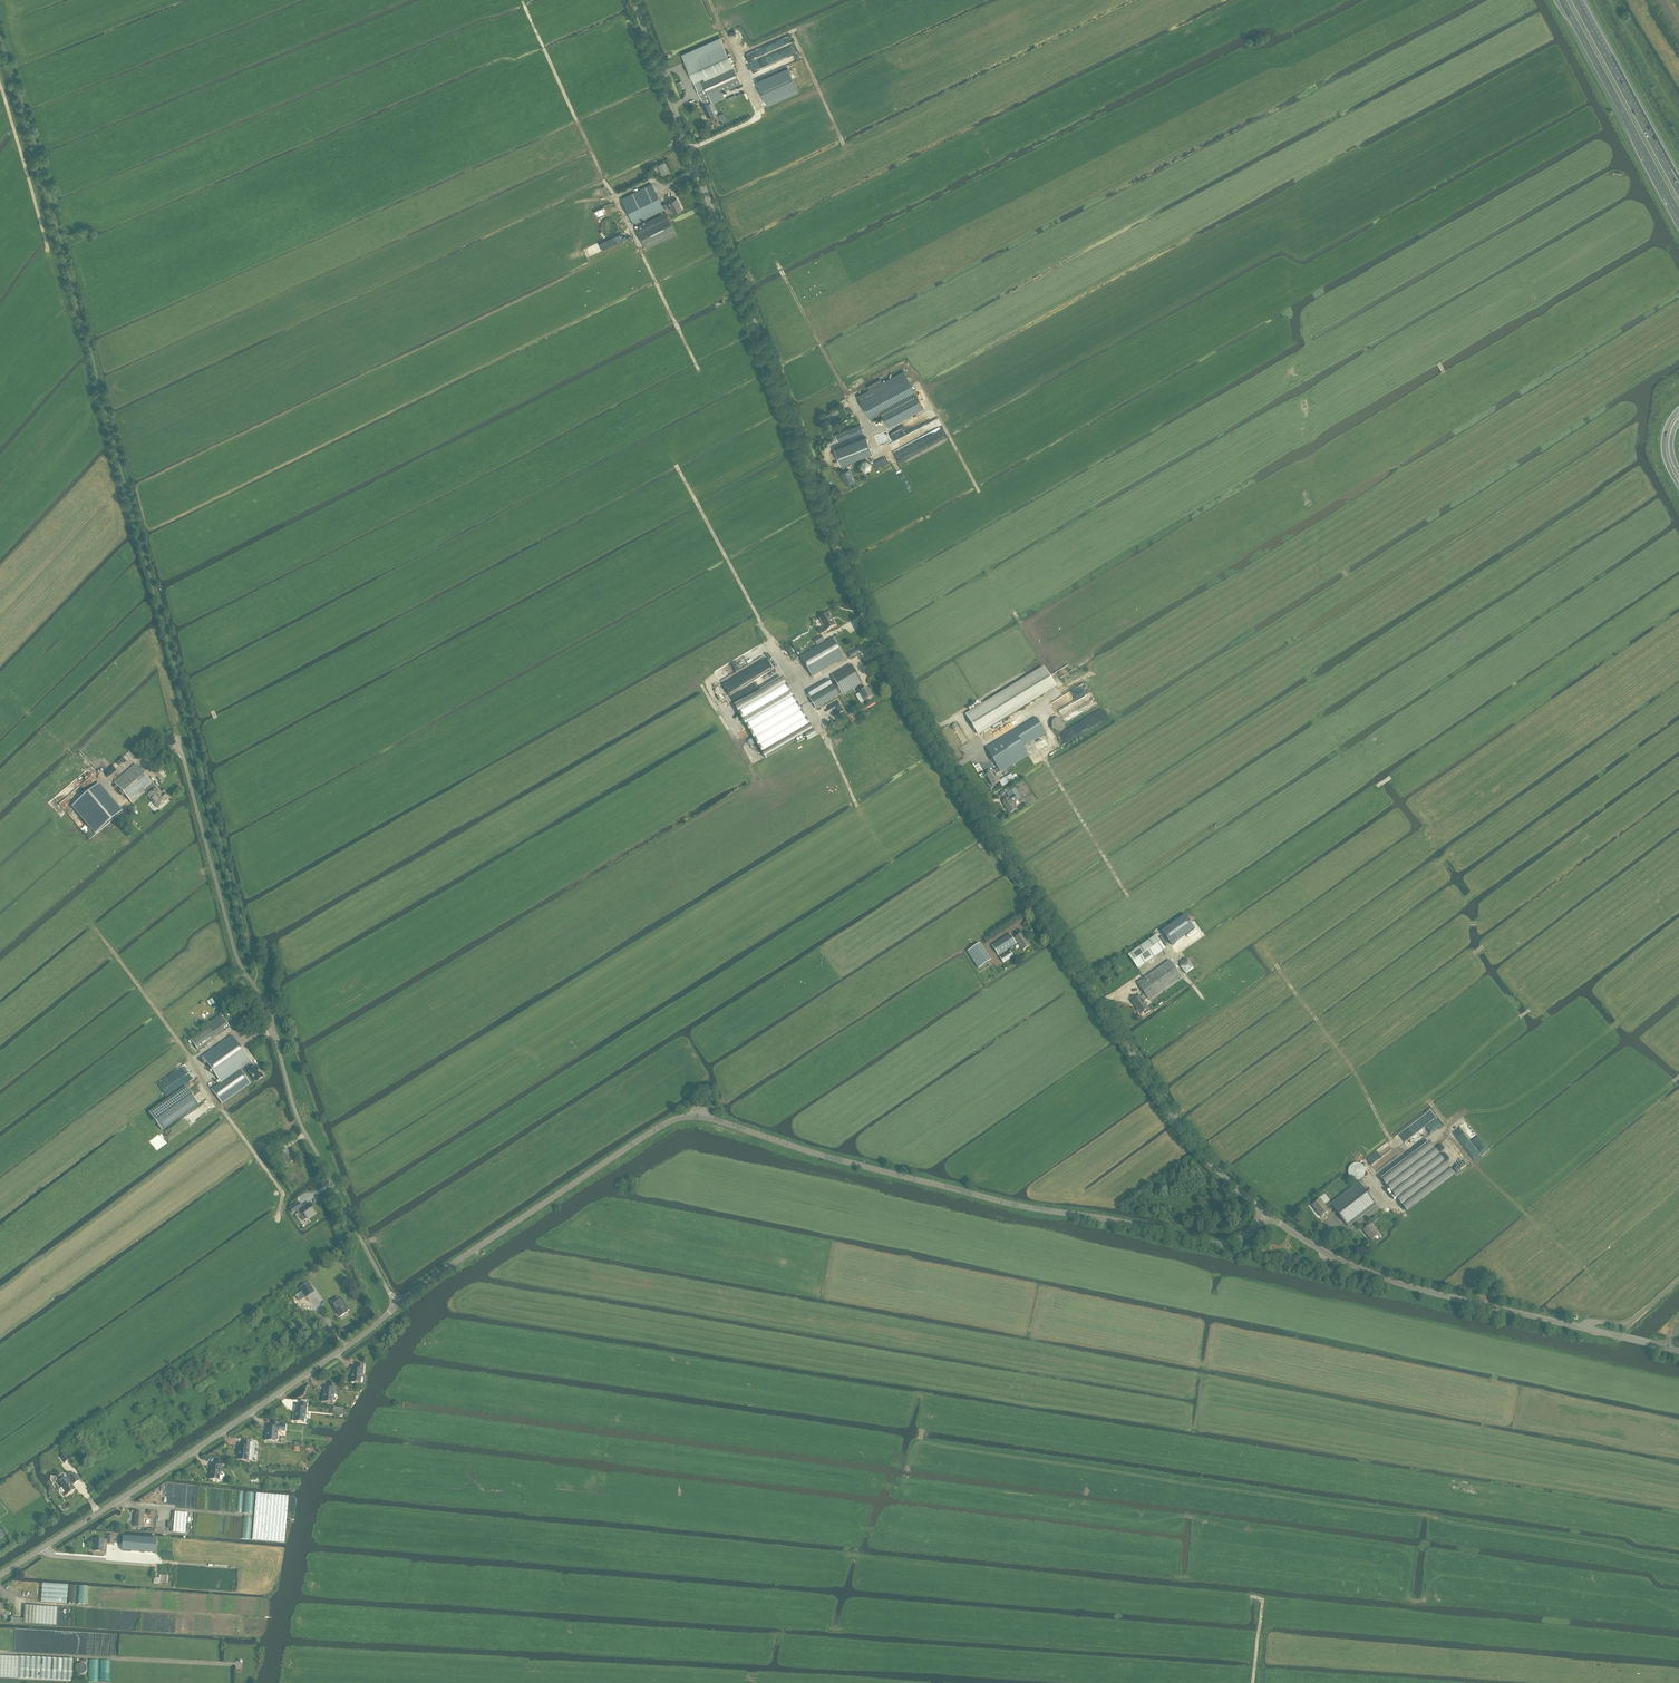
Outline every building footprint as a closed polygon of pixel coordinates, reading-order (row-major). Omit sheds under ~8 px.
[(702,106),(707,117),(715,114),(711,104),(722,99),(720,93),(741,84),(721,39),(682,56),(703,101),(705,105),(702,106)] [(786,66),(756,80),(766,103),(797,89),(786,66)] [(663,176),(670,172),(665,163),(658,166),(663,176)] [(662,205),(651,184),(621,199),(634,224),(659,211),(661,214),(635,227),(646,249),(676,234),(665,212),(664,213),(662,210),(663,209),(670,206),(673,212),(681,208),(676,198),(668,202),(662,205)] [(869,391),(858,397),(868,415),(872,422),(882,416),(888,427),(924,408),(914,390),(905,375),(904,372),(883,383),(882,383),(880,379),(874,383),(867,387),(869,391)] [(836,409),(825,415),(828,419),(832,417),(835,423),(838,421),(835,415),(839,413),(836,409)] [(838,441),(863,431),(860,425),(835,435),(838,441)] [(849,469),(846,463),(872,453),(866,437),(834,449),(841,465),(844,471),(841,472),(846,484),(854,481),(849,469)] [(865,472),(871,470),(872,464),(866,460),(861,462),(860,469),(865,472)] [(821,635),(825,632),(836,625),(829,613),(819,619),(824,627),(818,630),(821,635)] [(817,646),(825,641),(822,636),(814,640),(817,646)] [(812,677),(845,658),(833,638),(800,657),(812,677)] [(864,690),(861,684),(862,684),(861,681),(851,665),(831,676),(836,684),(810,699),(816,709),(842,694),(843,695),(858,687),(861,692),(861,693),(866,702),(873,698),(870,693),(867,688),(864,690)] [(966,715),(977,734),(1056,686),(1044,668),(966,715)] [(829,679),(807,692),(811,698),(832,685),(829,679)] [(807,740),(816,735),(790,691),(743,719),(765,758),(804,735),(807,740)] [(1001,772),(1029,755),(1024,746),(1040,736),(1046,733),(1036,718),(986,748),(998,769),(993,772),(986,776),(993,786),(999,782),(995,775),(1001,772)] [(1054,721),(1052,726),(1054,730),(1058,732),(1063,730),(1065,725),(1063,721),(1058,719),(1054,721)] [(132,804),(145,793),(154,785),(152,784),(136,764),(114,783),(132,804)] [(160,793),(154,785),(145,793),(159,809),(161,806),(162,806),(165,804),(165,803),(167,801),(166,800),(168,799),(164,794),(162,795),(160,793)] [(119,814),(96,787),(73,807),(96,834),(112,821),(117,817),(119,816),(118,815),(119,814)] [(1009,798),(1003,802),(1010,814),(1017,809),(1013,803),(1021,798),(1015,788),(1006,793),(1009,798)] [(1185,915),(1162,931),(1172,945),(1195,929),(1185,915)] [(999,956),(1016,944),(1010,934),(992,946),(999,956)] [(1023,951),(1030,946),(1022,934),(1015,939),(1023,951)] [(1138,969),(1140,968),(1166,950),(1156,936),(1128,955),(1138,969)] [(1004,964),(1014,957),(1010,951),(1000,958),(1004,964)] [(1150,1001),(1182,978),(1169,960),(1138,983),(1145,994),(1141,997),(1140,996),(1132,1002),(1141,1014),(1149,1009),(1144,1002),(1149,999),(1150,1001)] [(1186,974),(1194,969),(1188,961),(1180,966),(1186,974)] [(190,1040),(198,1051),(230,1028),(221,1015),(207,1025),(208,1027),(190,1040)] [(240,1069),(246,1065),(250,1070),(249,1071),(256,1082),(264,1076),(256,1066),(254,1067),(250,1062),(251,1061),(232,1036),(202,1057),(220,1083),(211,1089),(221,1104),(250,1083),(240,1069)] [(186,1087),(149,1113),(162,1131),(199,1105),(186,1087)] [(1381,1178),(1407,1212),(1455,1176),(1428,1142),(1381,1178)] [(287,1165),(294,1161),(290,1154),(287,1149),(279,1154),(287,1165)] [(270,1159),(279,1153),(277,1150),(268,1156),(270,1159)] [(1356,1180),(1357,1180),(1358,1180),(1359,1180),(1360,1179),(1361,1179),(1362,1178),(1363,1177),(1363,1176),(1364,1174),(1364,1173),(1365,1172),(1365,1170),(1364,1169),(1364,1168),(1362,1166),(1361,1165),(1360,1164),(1359,1164),(1357,1163),(1356,1163),(1354,1164),(1352,1165),(1351,1166),(1349,1167),(1349,1169),(1348,1171),(1348,1173),(1349,1174),(1349,1176),(1350,1177),(1352,1179),(1353,1179),(1355,1180),(1356,1180)] [(1357,1220),(1376,1205),(1359,1182),(1330,1204),(1331,1204),(1326,1207),(1329,1211),(1333,1207),(1348,1227),(1357,1220)] [(1321,1217),(1329,1211),(1326,1207),(1320,1200),(1313,1206),(1321,1217)] [(300,1210),(297,1211),(304,1221),(307,1219),(316,1213),(309,1203),(305,1206),(300,1209),(300,1210)] [(1371,1225),(1363,1230),(1366,1234),(1371,1240),(1378,1235),(1371,1225)] [(308,1282),(299,1289),(306,1298),(315,1291),(308,1282)] [(340,1317),(347,1312),(347,1311),(349,1310),(342,1298),(340,1299),(338,1297),(331,1302),(340,1317)] [(351,1375),(350,1382),(360,1383),(361,1378),(362,1378),(363,1365),(357,1364),(356,1369),(353,1368),(352,1375),(351,1375)] [(323,1394),(322,1402),(332,1403),(333,1398),(334,1398),(335,1384),(328,1383),(328,1388),(325,1388),(324,1394),(323,1394)] [(295,1414),(294,1421),(304,1422),(304,1417),(305,1417),(307,1403),(300,1403),(300,1407),(296,1407),(296,1414),(295,1414)] [(266,1433),(265,1440),(275,1441),(276,1436),(277,1437),(278,1430),(280,1430),(280,1431),(285,1431),(285,1425),(278,1424),(278,1423),(272,1422),(271,1427),(268,1427),(268,1433),(266,1433)] [(238,1452),(237,1460),(247,1461),(247,1456),(249,1456),(250,1442),(243,1441),(243,1446),(240,1446),(239,1452),(238,1452)] [(61,1456),(65,1463),(69,1460),(65,1454),(61,1456)] [(210,1472),(209,1479),(219,1480),(219,1475),(220,1475),(222,1464),(224,1465),(224,1462),(222,1462),(215,1461),(214,1465),(211,1465),(211,1472),(210,1472)] [(74,1473),(69,1477),(70,1478),(68,1479),(60,1484),(67,1494),(70,1493),(71,1493),(72,1492),(72,1491),(75,1489),(70,1483),(72,1481),(74,1484),(79,1481),(74,1473)] [(252,1540),(284,1542),(288,1496),(256,1493),(252,1540)] [(171,1532),(178,1533),(186,1533),(188,1513),(173,1512),(171,1532)] [(134,1527),(143,1527),(144,1513),(136,1513),(134,1527)] [(94,1551),(103,1552),(103,1544),(114,1544),(114,1536),(108,1535),(107,1540),(95,1539),(94,1551)] [(123,1536),(122,1550),(155,1553),(157,1538),(123,1536)] [(25,1606),(24,1619),(17,1618),(9,1618),(9,1623),(17,1623),(56,1625),(57,1607),(40,1607),(32,1606),(25,1606)] [(0,1656),(0,1678),(72,1681),(73,1659),(0,1656)]
